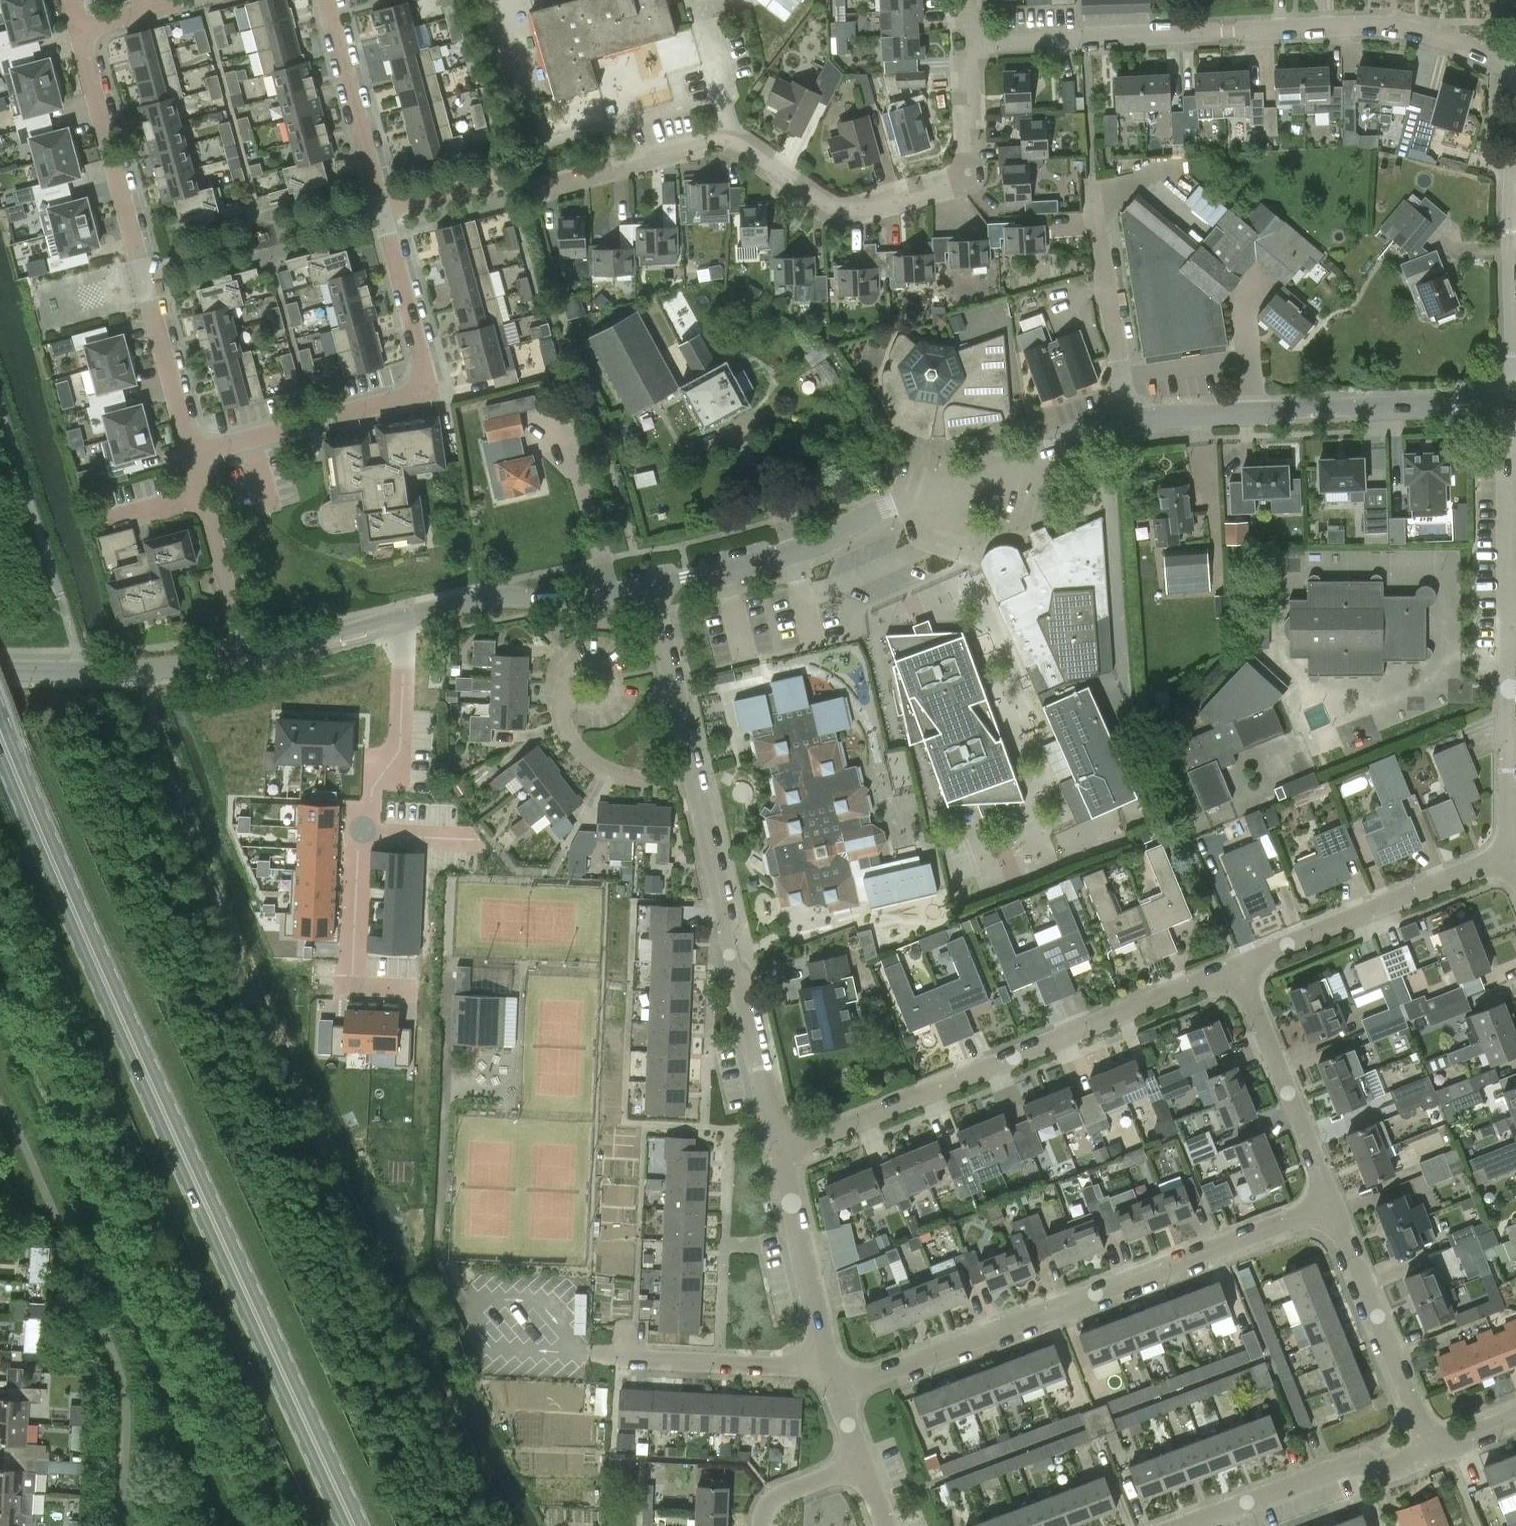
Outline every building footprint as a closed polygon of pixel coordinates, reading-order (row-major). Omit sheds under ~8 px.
[(10,23),(50,12),(49,9),(48,6),(46,3),(45,0),(0,0),(0,15),(7,13),(10,23)] [(252,29),(294,18),(292,9),(289,10),(286,0),(269,0),(246,6),(252,29)] [(444,6),(447,19),(458,16),(454,3),(454,0),(442,0),(444,6)] [(676,36),(666,0),(567,0),(568,2),(530,12),(555,101),(599,89),(591,60),(676,36)] [(786,23),(804,0),(757,0),(786,23)] [(881,12),(922,10),(922,0),(880,0),(881,12)] [(1094,14),(1094,0),(1081,0),(1081,14),(1094,14)] [(1094,14),(1105,13),(1105,0),(1094,0),(1094,14)] [(1105,13),(1117,13),(1116,0),(1105,0),(1105,13)] [(1117,13),(1127,13),(1126,0),(1116,0),(1117,13)] [(1127,13),(1139,12),(1139,0),(1126,0),(1127,13)] [(1139,12),(1150,12),(1150,0),(1139,0),(1139,12)] [(379,37),(414,28),(408,4),(372,13),(379,37)] [(883,12),(881,12),(882,36),(918,34),(917,22),(923,22),(922,10),(883,12)] [(2,63),(25,57),(22,45),(52,37),(50,28),(52,27),(52,25),(52,22),(51,18),(51,16),(50,12),(10,23),(12,34),(0,37),(0,57),(2,63)] [(206,15),(183,17),(184,29),(207,28),(206,15)] [(458,16),(447,19),(449,29),(460,26),(458,16)] [(294,18),(252,29),(259,54),(298,43),(294,29),(297,28),(294,18)] [(233,22),(224,25),(227,34),(235,32),(233,22)] [(216,37),(227,34),(224,25),(224,23),(213,26),(216,37)] [(835,25),(836,38),(846,38),(856,37),(855,25),(835,25)] [(130,60),(171,49),(166,28),(127,38),(131,53),(128,53),(130,60)] [(194,31),(197,42),(209,39),(206,28),(194,31)] [(385,61),(391,59),(420,51),(420,50),(414,28),(379,37),(385,61)] [(230,46),(227,34),(216,37),(219,49),(230,46)] [(897,72),(919,71),(919,59),(924,58),(924,46),(918,46),(918,34),(882,36),(884,72),(897,72)] [(846,38),(836,38),(837,54),(847,53),(846,38)] [(209,39),(197,42),(200,54),(212,51),(209,39)] [(275,74),(307,64),(304,55),(301,56),(298,43),(259,54),(265,77),(275,74)] [(391,59),(395,75),(392,75),(394,85),(436,74),(433,61),(442,59),(439,46),(430,49),(429,47),(420,50),(420,51),(391,59)] [(136,72),(140,85),(178,74),(171,49),(130,60),(133,72),(136,72)] [(464,53),(467,64),(467,65),(479,62),(475,50),(464,53)] [(28,68),(25,57),(2,63),(5,76),(7,75),(13,97),(21,95),(61,84),(60,82),(59,77),(56,71),(55,70),(53,71),(51,62),(28,68)] [(827,106),(842,75),(828,58),(812,91),(794,82),(792,88),(778,81),(767,102),(781,109),(773,123),(799,136),(816,101),(827,106)] [(481,72),(479,62),(467,65),(470,75),(481,72)] [(307,64),(275,74),(282,100),(317,91),(309,63),(307,64)] [(1380,114),(1384,69),(1358,66),(1355,99),(1369,100),(1368,113),(1380,114)] [(1327,67),(1301,68),(1303,113),(1328,111),(1328,121),(1341,121),(1341,104),(1328,104),(1327,67)] [(1303,113),(1301,68),(1275,69),(1276,102),(1292,102),(1293,113),(1303,113)] [(239,82),(239,81),(236,71),(236,69),(225,72),(228,85),(239,82)] [(245,69),(236,71),(239,81),(247,79),(245,69)] [(1410,71),(1384,69),(1380,114),(1380,121),(1390,122),(1391,115),(1393,102),(1407,104),(1410,71)] [(925,70),(919,71),(897,72),(897,86),(925,84),(925,70)] [(1221,72),(1223,117),(1234,116),(1234,105),(1248,104),(1249,125),(1264,124),(1263,107),(1262,92),(1249,92),(1248,70),(1221,72)] [(1030,71),(1005,72),(1006,101),(1001,101),(1002,116),(1017,115),(1032,114),(1030,71)] [(1212,117),(1223,117),(1221,72),(1195,73),(1196,95),(1182,96),(1182,111),(1184,111),(1185,129),(1198,127),(1198,119),(1198,118),(1212,117)] [(178,74),(140,85),(143,99),(140,100),(143,108),(176,101),(185,98),(178,74)] [(210,89),(222,87),(219,74),(207,77),(208,83),(210,89)] [(436,74),(394,85),(397,94),(400,94),(404,109),(443,99),(436,74)] [(862,106),(874,103),(867,74),(854,74),(862,106)] [(1168,74),(1142,75),(1144,120),(1155,120),(1154,108),(1169,107),(1168,74)] [(1144,120),(1142,75),(1115,76),(1117,110),(1132,109),(1132,121),(1144,120)] [(1073,81),(1061,81),(1062,113),(1075,112),(1084,112),(1083,97),(1074,97),(1073,81)] [(239,82),(228,85),(230,95),(241,92),(239,82)] [(1421,108),(1420,112),(1413,136),(1432,141),(1436,127),(1446,129),(1447,126),(1461,129),(1471,91),(1458,88),(1458,86),(1442,82),(1434,111),(1421,108)] [(61,84),(21,95),(27,117),(17,120),(21,132),(44,126),(40,115),(63,108),(61,99),(63,99),(63,96),(63,94),(62,90),(62,86),(61,84)] [(224,97),(222,87),(210,89),(212,100),(224,97)] [(317,91),(282,100),(288,125),(323,115),(317,91)] [(443,99),(404,109),(409,125),(406,126),(408,136),(450,125),(443,99)] [(176,101),(143,108),(140,109),(147,136),(183,127),(176,101)] [(473,118),(484,115),(481,103),(470,106),(473,118)] [(1355,104),(1341,104),(1341,121),(1342,136),(1343,136),(1343,146),(1360,145),(1360,136),(1355,132),(1355,104)] [(900,153),(927,147),(916,105),(890,111),(900,153)] [(1276,106),(1263,107),(1264,124),(1265,136),(1277,135),(1276,106)] [(1413,136),(1420,112),(1407,108),(1396,154),(1408,157),(1413,136)] [(1184,111),(1182,111),(1170,112),(1172,144),(1185,144),(1185,129),(1184,111)] [(1032,114),(1017,115),(1018,129),(1022,129),(1023,145),(999,147),(1000,159),(1038,157),(1038,158),(1049,157),(1047,118),(1032,119),(1032,114)] [(1116,114),(1103,115),(1104,143),(1117,143),(1116,114)] [(323,115),(288,125),(293,144),(329,134),(323,115)] [(484,115),(473,118),(476,129),(487,126),(484,115)] [(851,166),(879,159),(867,115),(840,122),(843,135),(829,139),(835,161),(849,158),(851,166)] [(237,119),(240,130),(252,127),(248,116),(237,119)] [(222,135),(233,132),(230,120),(219,123),(222,135)] [(450,125),(408,136),(411,145),(414,144),(418,161),(457,151),(457,150),(466,147),(463,134),(453,137),(450,125)] [(44,126),(21,132),(24,145),(34,142),(40,164),(80,153),(79,150),(78,148),(76,144),(75,141),(74,140),(72,140),(70,131),(47,138),(44,126)] [(183,127),(147,136),(153,157),(188,147),(183,127)] [(252,127),(240,130),(243,142),(255,139),(252,127)] [(236,143),(233,132),(222,135),(225,146),(236,143)] [(329,134),(293,144),(299,165),(307,164),(324,161),(324,160),(335,157),(329,134)] [(159,178),(194,168),(188,147),(153,157),(159,178)] [(80,153),(40,164),(45,186),(36,189),(39,202),(62,196),(59,184),(82,178),(80,169),(81,168),(82,166),(81,163),(81,160),(81,157),(80,153)] [(1039,170),(1038,158),(1038,157),(1000,159),(1001,174),(1005,174),(1007,203),(1024,202),(1025,215),(1058,212),(1057,200),(1032,200),(1030,170),(1039,170)] [(307,164),(299,165),(285,169),(285,170),(278,172),(281,180),(287,179),(290,189),(270,194),(273,205),(315,193),(313,188),(330,183),(324,162),(324,161),(307,164)] [(252,176),(264,173),(261,162),(249,165),(252,176)] [(231,170),(234,181),(246,178),(243,167),(231,170)] [(200,192),(194,168),(159,178),(165,203),(176,200),(200,192)] [(730,213),(742,212),(742,205),(741,187),(730,188),(729,183),(700,184),(700,179),(685,180),(686,196),(691,196),(692,210),(702,210),(703,222),(731,221),(730,213)] [(200,192),(176,200),(183,223),(199,219),(201,224),(243,213),(240,203),(220,208),(215,188),(200,192)] [(1218,303),(1220,300),(1255,260),(1285,285),(1301,265),(1309,271),(1323,254),(1285,222),(1260,202),(1243,221),(1230,210),(1200,244),(1138,194),(1123,212),(1121,212),(1122,223),(1218,303)] [(62,196),(39,202),(43,215),(48,234),(58,232),(58,234),(99,223),(98,220),(97,217),(95,214),(93,210),(93,209),(91,210),(88,201),(66,207),(62,196)] [(1446,218),(1425,201),(1417,208),(1405,198),(1385,223),(1398,233),(1392,241),(1408,253),(1410,257),(1425,252),(1421,250),(1446,218)] [(648,224),(634,224),(635,240),(638,240),(639,254),(661,253),(661,261),(664,263),(676,262),(678,260),(678,252),(676,204),(664,204),(664,227),(648,228),(648,224)] [(742,205),(742,212),(743,246),(758,246),(758,251),(772,250),(773,254),(773,256),(786,255),(785,228),(772,229),(773,233),(768,233),(767,204),(742,205)] [(576,261),(591,261),(590,245),(586,246),(585,217),(559,218),(561,257),(576,256),(576,261)] [(441,257),(483,246),(476,220),(437,231),(442,247),(439,248),(441,257)] [(51,260),(54,272),(81,265),(78,253),(101,247),(98,238),(100,238),(100,235),(100,230),(100,227),(99,223),(58,234),(58,232),(48,234),(54,259),(51,260)] [(988,240),(989,246),(1001,246),(1000,237),(1004,237),(1005,251),(1045,249),(1044,225),(1015,226),(1015,223),(988,224),(988,240)] [(1218,303),(1122,223),(1143,355),(1226,342),(1220,300),(1218,303)] [(590,245),(591,261),(595,261),(595,275),(635,273),(633,241),(635,240),(634,224),(621,225),(622,249),(605,249),(605,245),(590,245)] [(506,240),(517,237),(514,225),(503,228),(506,240)] [(933,253),(934,262),(945,261),(945,251),(950,251),(950,265),(990,263),(989,246),(988,240),(960,241),(960,236),(933,238),(933,253)] [(517,237),(506,240),(509,250),(520,247),(517,237)] [(878,293),(878,277),(877,277),(876,252),(877,252),(876,242),(864,243),(866,268),(849,268),(849,264),(833,265),(834,281),(839,281),(839,294),(858,294),(858,297),(859,299),(861,301),(863,302),(866,303),(868,304),(871,303),(875,302),(877,300),(878,297),(878,295),(878,293)] [(447,266),(451,282),(490,272),(483,246),(441,257),(444,267),(447,266)] [(1457,304),(1445,273),(1447,272),(1437,249),(1400,263),(1406,277),(1415,301),(1422,298),(1429,315),(1432,314),(1435,321),(1456,312),(1454,305),(1457,304)] [(330,250),(288,261),(291,271),(311,266),(316,286),(331,282),(354,274),(348,250),(332,255),(330,250)] [(877,277),(878,277),(890,276),(891,287),(906,287),(906,280),(935,279),(934,262),(933,253),(905,255),(905,250),(877,252),(876,252),(877,277)] [(773,256),(773,254),(771,254),(771,270),(776,269),(777,284),(795,284),(795,301),(817,300),(817,301),(829,301),(828,275),(817,276),(816,257),(786,258),(786,255),(773,256)] [(711,279),(722,277),(723,277),(721,263),(709,264),(711,279)] [(244,305),(246,305),(241,285),(261,279),(258,269),(216,280),(218,286),(201,290),(207,314),(232,309),(244,305)] [(372,296),(365,271),(354,274),(331,282),(337,306),(372,296)] [(490,272),(451,282),(456,298),(452,299),(455,308),(497,297),(490,272)] [(519,291),(531,287),(528,276),(516,279),(519,291)] [(746,281),(739,294),(754,302),(761,290),(746,281)] [(1292,345),(1313,320),(1301,310),(1305,306),(1282,286),(1257,315),(1292,345)] [(531,287),(519,291),(522,302),(534,298),(531,287)] [(561,296),(567,319),(579,316),(577,309),(575,302),(573,292),(561,296)] [(602,310),(609,303),(600,294),(593,301),(602,310)] [(343,327),(373,320),(378,318),(372,296),(337,306),(343,327)] [(497,297),(455,308),(458,318),(461,317),(465,332),(459,334),(504,322),(497,297)] [(288,309),(290,315),(301,312),(297,301),(286,304),(288,309)] [(271,320),(284,317),(281,306),(269,309),(270,314),(271,320)] [(933,324),(945,324),(944,308),(932,308),(933,324)] [(203,342),(238,333),(232,309),(207,314),(196,317),(203,342)] [(638,310),(587,337),(630,415),(680,387),(638,310)] [(301,312),(290,315),(293,326),(304,323),(301,312)] [(1099,379),(1081,330),(1057,339),(1057,340),(1047,344),(1041,326),(1046,324),(1042,313),(1019,321),(1023,332),(1017,335),(1022,351),(1023,351),(1042,401),(1099,379)] [(954,333),(966,329),(960,314),(949,318),(954,333)] [(287,329),(284,317),(271,320),(274,332),(287,329)] [(891,329),(901,329),(901,317),(891,317),(891,329)] [(340,353),(382,341),(379,332),(376,333),(373,320),(343,327),(334,329),(340,353)] [(504,322),(459,334),(466,357),(510,345),(504,322)] [(532,339),(538,337),(551,334),(548,323),(529,328),(532,339)] [(95,370),(136,359),(134,355),(133,352),(130,347),(130,346),(128,346),(125,337),(102,343),(99,332),(63,342),(66,354),(79,350),(80,351),(89,348),(95,370)] [(998,403),(1010,405),(1005,334),(956,351),(954,346),(921,340),(918,344),(907,334),(906,333),(904,332),(901,332),(897,336),(890,349),(890,351),(891,355),(893,358),(891,369),(885,369),(882,371),(881,373),(884,400),(888,406),(893,404),(897,411),(891,417),(891,418),(891,420),(892,422),(893,424),(924,439),(929,439),(933,437),(934,435),(946,436),(946,440),(1004,420),(998,403)] [(215,363),(244,353),(238,333),(203,342),(209,364),(215,363)] [(699,334),(680,345),(695,372),(703,368),(706,372),(710,370),(723,394),(720,396),(730,416),(750,405),(743,392),(753,386),(744,369),(733,375),(726,360),(716,366),(699,334)] [(539,338),(540,344),(553,341),(552,335),(539,338)] [(384,351),(382,341),(340,353),(346,376),(385,366),(381,352),(384,351)] [(825,342),(808,354),(815,364),(832,352),(825,342)] [(510,345),(466,357),(472,381),(494,375),(497,387),(520,380),(510,345)] [(302,362),(314,359),(311,347),(299,351),(302,362)] [(218,386),(260,375),(253,351),(244,353),(215,363),(218,375),(215,376),(218,386)] [(284,367),(295,364),(292,352),(281,355),(284,367)] [(562,374),(558,358),(543,361),(547,378),(562,374)] [(136,361),(136,359),(95,370),(83,373),(89,396),(91,395),(95,408),(118,401),(115,390),(138,383),(135,374),(137,374),(137,369),(137,366),(136,361)] [(315,364),(314,359),(302,362),(305,373),(317,370),(315,364)] [(297,369),(295,364),(284,367),(286,378),(298,375),(297,369)] [(697,376),(679,386),(704,430),(730,416),(720,396),(723,394),(710,370),(706,372),(703,368),(695,372),(697,376)] [(266,398),(260,375),(218,386),(220,395),(224,394),(227,409),(266,398)] [(537,395),(487,405),(490,418),(487,419),(496,463),(499,480),(493,481),(496,497),(506,495),(506,496),(525,492),(528,494),(536,493),(539,489),(541,488),(534,455),(512,460),(508,437),(525,434),(521,412),(540,408),(537,395)] [(94,434),(109,430),(111,440),(154,429),(154,427),(154,426),(153,424),(153,423),(152,422),(151,420),(151,419),(150,418),(149,416),(148,415),(147,416),(144,407),(129,411),(121,413),(118,401),(95,408),(88,409),(91,421),(94,434)] [(380,432),(328,440),(337,501),(333,501),(330,503),(327,505),(325,508),(324,511),(323,515),(324,522),(326,525),(328,528),(331,530),(334,531),(337,532),(364,528),(367,547),(380,545),(380,547),(415,541),(415,540),(428,538),(421,496),(411,497),(407,472),(448,466),(440,417),(379,426),(380,432)] [(103,443),(112,477),(127,473),(137,471),(134,459),(157,453),(154,444),(156,443),(156,442),(156,440),(156,439),(156,437),(156,436),(156,434),(155,433),(155,432),(155,430),(154,429),(111,440),(104,442),(103,443)] [(1448,452),(1404,454),(1405,484),(1410,483),(1411,508),(1445,507),(1444,482),(1449,482),(1448,452)] [(1335,459),(1319,460),(1320,489),(1350,488),(1351,501),(1365,501),(1363,458),(1347,459),(1347,458),(1335,458),(1335,459)] [(1272,466),(1243,467),(1243,481),(1229,482),(1231,513),(1255,512),(1255,496),(1289,495),(1288,465),(1285,465),(1285,461),(1272,462),(1272,466)] [(638,488),(647,485),(644,472),(634,474),(638,488)] [(129,479),(127,473),(112,477),(113,483),(129,479)] [(1157,505),(1159,516),(1152,517),(1156,546),(1181,542),(1179,531),(1193,529),(1187,485),(1158,489),(1160,504),(1157,505)] [(1469,539),(1467,502),(1457,502),(1457,508),(1451,508),(1452,539),(1469,539)] [(1387,508),(1363,509),(1364,533),(1388,532),(1387,508)] [(1076,823),(1137,796),(1084,678),(1112,671),(1101,516),(1027,550),(1019,553),(1017,548),(1012,546),(1006,544),(1000,545),(994,546),(989,549),(984,554),(981,559),(979,565),(1054,732),(1056,739),(1072,776),(1058,783),(1076,823)] [(1404,518),(1390,518),(1391,542),(1405,542),(1404,518)] [(1248,523),(1226,524),(1226,544),(1249,544),(1248,523)] [(172,568),(199,561),(191,531),(149,542),(152,552),(144,554),(137,528),(100,538),(110,573),(120,570),(123,580),(112,583),(124,625),(183,609),(172,568)] [(1345,543),(1345,530),(1328,530),(1328,543),(1345,543)] [(1207,546),(1162,550),(1165,594),(1209,591),(1207,546)] [(1415,593),(1415,594),(1383,594),(1383,580),(1383,578),(1382,577),(1382,576),(1381,575),(1380,574),(1379,574),(1378,573),(1377,573),(1376,573),(1374,573),(1373,574),(1372,574),(1371,575),(1370,576),(1370,577),(1369,578),(1369,579),(1320,580),(1320,579),(1320,578),(1320,577),(1319,576),(1318,575),(1317,574),(1316,574),(1315,573),(1314,573),(1313,573),(1311,574),(1310,574),(1309,575),(1309,576),(1308,577),(1307,578),(1307,579),(1307,580),(1307,598),(1289,598),(1289,656),(1307,656),(1307,674),(1308,675),(1308,676),(1308,677),(1309,678),(1310,679),(1311,680),(1312,680),(1313,681),(1314,681),(1317,680),(1318,680),(1319,679),(1319,678),(1320,677),(1321,676),(1321,675),(1321,674),(1370,674),(1370,675),(1370,676),(1371,677),(1371,678),(1372,679),(1373,680),(1374,680),(1375,680),(1376,680),(1378,680),(1379,680),(1380,680),(1381,679),(1382,678),(1382,677),(1383,676),(1383,675),(1383,674),(1383,659),(1426,659),(1428,658),(1429,658),(1430,657),(1431,656),(1431,655),(1432,654),(1432,653),(1432,652),(1432,651),(1432,650),(1431,649),(1431,648),(1429,646),(1428,646),(1427,645),(1425,645),(1425,605),(1427,605),(1429,604),(1430,603),(1432,602),(1433,601),(1434,600),(1435,598),(1435,596),(1436,594),(1435,592),(1435,591),(1434,589),(1433,588),(1432,586),(1430,585),(1429,585),(1427,584),(1425,584),(1423,584),(1421,584),(1420,585),(1418,586),(1417,588),(1416,589),(1415,591),(1415,593)] [(1225,595),(1216,596),(1216,608),(1226,607),(1225,595)] [(1266,617),(1250,617),(1250,633),(1266,633),(1266,617)] [(893,666),(910,745),(924,739),(948,805),(977,803),(981,813),(996,807),(995,802),(1024,801),(963,631),(933,632),(930,623),(914,629),(916,633),(886,635),(897,664),(893,666)] [(496,641),(474,640),(473,665),(492,666),(492,678),(492,679),(527,681),(528,656),(495,655),(496,641)] [(1287,686),(1252,654),(1199,712),(1214,727),(1179,742),(1190,769),(1186,771),(1202,810),(1231,798),(1219,769),(1236,762),(1232,753),(1283,732),(1271,703),(1287,686)] [(451,675),(459,675),(460,664),(451,664),(451,675)] [(765,693),(734,700),(741,731),(750,729),(757,757),(753,763),(759,767),(759,768),(769,766),(775,794),(772,800),(775,802),(771,810),(764,805),(759,813),(765,817),(770,836),(766,843),(769,845),(764,852),(769,874),(773,877),(774,876),(781,907),(801,902),(808,906),(820,903),(825,907),(827,906),(828,912),(860,905),(859,901),(869,899),(871,907),(937,892),(931,861),(921,863),(919,855),(880,864),(878,854),(879,854),(886,841),(884,831),(872,823),(866,794),(869,789),(863,785),(863,783),(860,784),(856,765),(843,768),(835,731),(850,727),(843,696),(811,703),(811,704),(809,704),(802,674),(770,681),(773,692),(765,694),(765,693)] [(491,704),(526,705),(527,681),(492,679),(492,678),(472,678),(471,689),(491,691),(491,704)] [(458,689),(446,689),(446,701),(458,701),(458,689)] [(525,730),(526,705),(491,704),(490,716),(470,715),(469,741),(491,742),(492,728),(525,730)] [(280,720),(278,758),(302,759),(304,721),(280,720)] [(304,721),(302,759),(326,761),(328,722),(304,721)] [(328,722),(326,761),(350,762),(352,723),(328,722)] [(1058,783),(1072,776),(1056,739),(1042,746),(1058,783)] [(1469,801),(1480,797),(1472,777),(1478,775),(1464,740),(1432,753),(1449,797),(1426,806),(1438,839),(1463,829),(1461,823),(1476,817),(1469,801)] [(516,777),(524,787),(552,765),(537,746),(494,779),(501,788),(516,777)] [(1407,818),(1400,800),(1412,795),(1404,775),(1403,776),(1394,753),(1378,759),(1380,762),(1367,767),(1383,805),(1381,806),(1389,826),(1366,835),(1378,864),(1411,851),(1407,841),(1416,837),(1408,818),(1407,818)] [(522,818),(566,785),(552,765),(524,787),(532,797),(516,809),(522,818)] [(1314,771),(1282,785),(1287,797),(1319,783),(1314,771)] [(1348,791),(1368,786),(1366,776),(1345,782),(1348,791)] [(494,794),(501,788),(494,779),(487,784),(494,794)] [(451,789),(457,797),(467,791),(461,782),(451,789)] [(581,804),(566,785),(522,818),(529,827),(545,815),(553,826),(581,804)] [(1282,785),(1274,788),(1279,800),(1287,797),(1282,785)] [(1318,785),(1292,795),(1296,807),(1322,796),(1318,785)] [(324,799),(325,791),(313,790),(312,798),(324,799)] [(337,791),(325,791),(324,799),(337,799),(337,791)] [(301,805),(300,826),(338,828),(338,806),(301,805)] [(608,861),(619,862),(622,806),(597,805),(595,840),(609,841),(608,861)] [(622,806),(619,862),(630,862),(631,842),(644,843),(646,807),(622,806)] [(670,809),(646,807),(644,843),(657,843),(656,863),(668,864),(670,809)] [(1268,833),(1258,810),(1258,809),(1244,816),(1253,839),(1268,833)] [(1370,830),(1386,824),(1382,814),(1366,820),(1370,830)] [(239,824),(251,824),(251,816),(239,816),(239,824)] [(522,818),(510,829),(517,839),(530,829),(529,827),(522,818)] [(1344,823),(1312,836),(1319,854),(1296,864),(1307,892),(1340,878),(1334,863),(1357,853),(1344,823)] [(250,832),(251,824),(239,824),(238,832),(250,832)] [(300,826),(299,848),(337,850),(338,828),(300,826)] [(1146,826),(1134,831),(1138,842),(1150,837),(1146,826)] [(1221,855),(1247,918),(1274,907),(1258,867),(1267,863),(1258,840),(1221,855)] [(1163,895),(1141,904),(1162,957),(1177,951),(1167,927),(1192,917),(1166,853),(1165,854),(1161,843),(1145,850),(1149,860),(1163,895)] [(299,848),(298,870),(336,871),(337,850),(299,848)] [(373,852),(372,865),(396,866),(395,901),(421,902),(423,854),(373,852)] [(585,873),(586,854),(570,853),(569,872),(585,873)] [(257,868),(270,868),(270,860),(258,860),(257,868)] [(633,868),(623,867),(622,879),(632,880),(633,868)] [(270,876),(270,868),(257,868),(257,876),(270,876)] [(1162,957),(1141,904),(1117,914),(1104,883),(1107,881),(1102,868),(1082,876),(1087,889),(1088,888),(1113,949),(1136,939),(1146,963),(1162,957)] [(298,870),(297,891),(335,893),(336,871),(298,870)] [(1072,879),(1076,889),(1077,889),(1084,886),(1079,876),(1072,879)] [(1061,881),(1059,882),(1063,894),(1064,894),(1067,900),(1069,901),(1077,897),(1079,894),(1077,889),(1076,889),(1072,879),(1071,879),(1070,878),(1062,882),(1061,881)] [(663,893),(663,880),(645,879),(645,892),(663,893)] [(297,891),(296,913),(334,914),(335,893),(297,891)] [(1039,946),(1060,998),(1075,992),(1065,968),(1090,958),(1064,895),(1047,902),(1062,937),(1039,946)] [(369,936),(369,950),(419,952),(421,904),(395,903),(393,937),(369,936)] [(652,963),(690,965),(691,935),(678,934),(679,909),(651,908),(651,921),(650,941),(653,941),(652,963)] [(1045,1005),(1060,998),(1039,946),(1015,955),(1001,920),(999,921),(996,911),(981,917),(985,927),(1011,990),(1035,980),(1045,1005)] [(296,913),(295,934),(333,936),(334,914),(296,913)] [(975,917),(970,919),(974,931),(980,928),(975,917)] [(1424,918),(1403,927),(1408,940),(1429,930),(1424,918)] [(1444,958),(1478,944),(1469,919),(1439,930),(1445,944),(1442,945),(1446,957),(1444,958)] [(920,939),(924,951),(934,947),(929,935),(920,939)] [(960,977),(937,987),(959,1040),(974,1034),(964,1009),(988,999),(962,936),(946,942),(960,977)] [(1380,954),(1390,979),(1416,969),(1406,944),(1380,954)] [(1488,969),(1478,944),(1444,958),(1438,961),(1443,972),(1454,968),(1459,980),(1488,969)] [(303,948),(303,958),(311,958),(312,949),(303,948)] [(912,950),(909,954),(911,958),(915,961),(920,959),(922,955),(920,950),(916,948),(912,950)] [(1390,979),(1380,954),(1353,965),(1363,989),(1390,979)] [(959,1040),(937,987),(915,996),(900,961),(884,967),(910,1031),(933,1022),(943,1046),(959,1040)] [(652,963),(650,993),(688,995),(690,965),(652,963)] [(456,965),(455,990),(469,990),(470,966),(456,965)] [(1298,1015),(1334,1001),(1324,975),(1288,990),(1298,1015)] [(848,998),(855,996),(850,977),(800,989),(814,1051),(857,1042),(848,998)] [(1388,1008),(1400,1003),(1389,979),(1390,979),(1363,989),(1351,994),(1356,1007),(1383,996),(1388,1008)] [(1424,1014),(1466,997),(1461,985),(1426,999),(1424,994),(1403,1002),(1410,1020),(1424,1014)] [(688,995),(650,993),(649,1023),(687,1024),(688,995)] [(503,1046),(505,996),(453,994),(451,1044),(503,1046)] [(1424,1014),(1430,1025),(1471,1009),(1466,997),(1424,1014)] [(1480,1040),(1511,1027),(1502,1002),(1499,1003),(1498,1000),(1493,999),(1482,1003),(1480,1007),(1482,1010),(1464,1017),(1470,1030),(1465,1032),(1470,1043),(1480,1040)] [(1344,1024),(1334,1001),(1298,1015),(1308,1039),(1344,1024)] [(1400,1003),(1388,1008),(1360,1019),(1364,1030),(1389,1020),(1404,1014),(1400,1003)] [(348,1009),(346,1049),(371,1050),(373,1011),(348,1009)] [(373,1011),(371,1050),(397,1052),(398,1012),(373,1011)] [(1389,1020),(1364,1030),(1369,1043),(1408,1027),(1404,1014),(1389,1020)] [(1186,1076),(1217,1064),(1212,1051),(1227,1045),(1217,1019),(1187,1032),(1193,1046),(1175,1054),(1180,1068),(1156,1078),(1159,1087),(1186,1076)] [(648,1052),(686,1054),(687,1024),(649,1023),(648,1052)] [(1470,1043),(1447,1053),(1451,1064),(1487,1050),(1492,1062),(1515,1053),(1515,1039),(1511,1027),(1480,1040),(1470,1043)] [(1139,1035),(1143,1044),(1158,1038),(1154,1029),(1139,1035)] [(1317,1062),(1327,1086),(1354,1076),(1363,1073),(1370,1070),(1367,1062),(1360,1065),(1352,1047),(1317,1062)] [(648,1052),(646,1082),(684,1084),(686,1054),(648,1052)] [(1159,1088),(1159,1087),(1156,1078),(1155,1078),(1151,1068),(1141,1073),(1135,1058),(1112,1067),(1122,1092),(1126,1103),(1148,1093),(1160,1124),(1156,1125),(1155,1129),(1157,1136),(1161,1137),(1164,1136),(1165,1138),(1177,1133),(1171,1118),(1161,1095),(1162,1095),(1159,1088)] [(1217,1101),(1246,1090),(1236,1066),(1207,1078),(1210,1086),(1217,1101)] [(1084,1095),(1099,1131),(1110,1127),(1106,1117),(1104,1112),(1126,1103),(1112,1067),(1089,1076),(1095,1090),(1084,1095)] [(1436,1089),(1440,1100),(1454,1095),(1471,1090),(1477,1087),(1478,1088),(1499,1080),(1494,1067),(1467,1078),(1436,1089)] [(1363,1073),(1354,1076),(1327,1086),(1337,1111),(1373,1096),(1363,1073)] [(1389,1091),(1393,1101),(1418,1092),(1432,1086),(1428,1075),(1389,1091)] [(1191,1088),(1186,1076),(1159,1087),(1159,1088),(1161,1087),(1165,1099),(1191,1088)] [(1210,1086),(1207,1078),(1200,1081),(1203,1089),(1210,1086)] [(684,1084),(646,1082),(645,1112),(683,1114),(684,1084)] [(1088,1136),(1099,1131),(1084,1095),(1073,1099),(1068,1085),(1045,1094),(1055,1119),(1057,1119),(1061,1131),(1073,1127),(1068,1114),(1077,1110),(1084,1126),(1088,1136)] [(1418,1092),(1393,1101),(1399,1114),(1422,1105),(1424,1109),(1439,1103),(1432,1086),(1418,1092)] [(1515,1113),(1515,1086),(1503,1091),(1512,1114),(1515,1113)] [(1454,1095),(1440,1100),(1448,1122),(1463,1116),(1460,1110),(1483,1101),(1478,1088),(1477,1087),(1471,1090),(1454,1095)] [(1255,1114),(1246,1090),(1217,1101),(1226,1125),(1255,1114)] [(1045,1094),(1023,1103),(1029,1118),(1018,1122),(1029,1149),(1040,1144),(1034,1128),(1055,1119),(1045,1094)] [(1029,1149),(1018,1122),(1008,1126),(1003,1113),(980,1122),(990,1146),(996,1162),(1017,1153),(1018,1154),(1019,1153),(1022,1160),(1032,1156),(1029,1149)] [(1466,1160),(1471,1171),(1481,1167),(1501,1159),(1515,1154),(1515,1113),(1512,1114),(1512,1115),(1505,1118),(1495,1122),(1498,1133),(1509,1129),(1514,1141),(1497,1148),(1477,1156),(1466,1160)] [(1346,1133),(1356,1158),(1383,1147),(1391,1144),(1381,1119),(1346,1133)] [(990,1146),(980,1122),(958,1131),(963,1145),(953,1149),(967,1185),(969,1184),(972,1192),(981,1188),(974,1171),(984,1167),(996,1162),(990,1146)] [(1187,1152),(1213,1142),(1208,1130),(1182,1141),(1187,1152)] [(1272,1156),(1263,1132),(1221,1149),(1226,1160),(1238,1155),(1243,1168),(1272,1156)] [(1470,1132),(1459,1137),(1463,1148),(1474,1144),(1470,1132)] [(666,1181),(704,1183),(706,1152),(693,1152),(693,1140),(664,1138),(663,1159),(667,1159),(666,1181)] [(956,1190),(967,1185),(953,1149),(942,1154),(937,1140),(914,1149),(929,1186),(942,1181),(936,1168),(945,1165),(952,1181),(952,1180),(956,1190)] [(1217,1154),(1213,1142),(1187,1152),(1192,1165),(1217,1154)] [(1108,1147),(1113,1158),(1119,1156),(1124,1154),(1121,1146),(1115,1143),(1108,1147)] [(1106,1144),(1105,1145),(1093,1149),(1097,1163),(1111,1158),(1106,1144)] [(1396,1155),(1391,1144),(1383,1147),(1356,1158),(1366,1182),(1393,1171),(1387,1158),(1396,1155)] [(1119,1156),(1124,1168),(1147,1159),(1142,1146),(1124,1154),(1119,1156)] [(1456,1147),(1443,1153),(1443,1152),(1418,1162),(1422,1173),(1447,1164),(1461,1158),(1456,1147)] [(897,1172),(886,1177),(896,1203),(910,1197),(909,1195),(929,1186),(914,1149),(891,1158),(897,1172)] [(1471,1171),(1476,1184),(1515,1168),(1515,1154),(1501,1159),(1481,1167),(1471,1171)] [(1272,1156),(1243,1168),(1249,1180),(1236,1185),(1242,1202),(1268,1193),(1266,1187),(1282,1180),(1272,1156)] [(1447,1164),(1422,1173),(1427,1186),(1452,1176),(1466,1169),(1461,1158),(1447,1164)] [(886,1207),(896,1203),(886,1177),(876,1180),(871,1166),(848,1176),(861,1210),(864,1209),(867,1217),(875,1213),(872,1205),(883,1201),(886,1207)] [(824,1185),(828,1194),(828,1195),(820,1198),(836,1268),(848,1263),(879,1251),(874,1239),(855,1246),(850,1222),(840,1225),(836,1209),(849,1203),(853,1213),(861,1210),(848,1176),(837,1180),(835,1175),(825,1179),(827,1184),(824,1185)] [(1159,1192),(1171,1223),(1194,1214),(1189,1202),(1199,1198),(1191,1175),(1180,1179),(1182,1184),(1159,1192)] [(662,1179),(646,1178),(646,1188),(661,1189),(662,1179)] [(1224,1207),(1213,1180),(1201,1185),(1211,1212),(1224,1207)] [(666,1181),(665,1211),(703,1213),(704,1183),(666,1181)] [(1092,1185),(1097,1199),(1104,1196),(1098,1182),(1092,1185)] [(1081,1188),(1087,1203),(1097,1199),(1092,1185),(1092,1184),(1081,1188)] [(1104,1196),(1097,1199),(1110,1233),(1120,1229),(1124,1240),(1148,1231),(1136,1201),(1138,1200),(1134,1187),(1109,1197),(1108,1195),(1104,1196)] [(1159,1192),(1138,1200),(1136,1201),(1148,1231),(1171,1223),(1159,1192)] [(1384,1230),(1426,1213),(1422,1201),(1406,1207),(1401,1195),(1375,1205),(1384,1230)] [(1097,1199),(1087,1203),(1091,1212),(1067,1221),(1070,1226),(1068,1227),(1080,1257),(1083,1256),(1085,1259),(1088,1260),(1092,1259),(1094,1255),(1093,1252),(1103,1248),(1099,1237),(1110,1233),(1097,1199)] [(986,1209),(993,1227),(1005,1223),(998,1205),(986,1209)] [(703,1213),(665,1211),(663,1241),(702,1242),(703,1213)] [(1432,1226),(1426,1213),(1384,1230),(1394,1255),(1421,1244),(1437,1239),(1432,1226)] [(915,1214),(905,1218),(913,1236),(922,1232),(915,1214)] [(1056,1266),(1080,1257),(1068,1227),(1046,1235),(1042,1224),(1040,1225),(1035,1214),(1027,1217),(1027,1216),(1026,1217),(1041,1258),(1052,1254),(1056,1266)] [(1026,1217),(1011,1222),(1014,1232),(1010,1234),(1014,1248),(1001,1253),(1012,1282),(1014,1282),(1017,1285),(1021,1286),(1025,1285),(1027,1281),(1026,1277),(1035,1274),(1031,1262),(1041,1258),(1026,1217)] [(1472,1226),(1476,1235),(1491,1230),(1488,1220),(1472,1226)] [(1515,1236),(1515,1222),(1505,1226),(1509,1238),(1510,1238),(1515,1236)] [(1446,1234),(1451,1245),(1476,1235),(1472,1226),(1472,1224),(1446,1234)] [(929,1231),(919,1236),(922,1243),(932,1238),(929,1231)] [(918,1235),(916,1236),(907,1240),(911,1251),(922,1247),(918,1235)] [(1485,1259),(1480,1246),(1476,1235),(1451,1245),(1456,1257),(1470,1252),(1479,1275),(1490,1271),(1485,1259)] [(879,1251),(889,1247),(885,1237),(875,1241),(879,1251)] [(1515,1252),(1512,1245),(1510,1239),(1496,1244),(1494,1241),(1480,1246),(1485,1259),(1499,1254),(1502,1262),(1515,1256),(1515,1254),(1515,1252)] [(662,1270),(701,1272),(702,1242),(663,1241),(662,1270)] [(885,1252),(889,1263),(900,1259),(896,1247),(885,1252)] [(1012,1282),(1001,1253),(979,1261),(974,1249),(962,1253),(974,1284),(985,1281),(989,1291),(1012,1282)] [(933,1279),(944,1308),(967,1299),(963,1289),(974,1284),(962,1253),(930,1265),(935,1278),(933,1279)] [(653,1255),(643,1254),(643,1267),(653,1267),(653,1255)] [(1293,1297),(1324,1284),(1314,1261),(1283,1273),(1293,1297)] [(838,1283),(859,1278),(856,1263),(836,1272),(838,1283)] [(1414,1301),(1443,1289),(1433,1264),(1404,1276),(1414,1301)] [(46,1283),(47,1269),(29,1268),(28,1282),(46,1283)] [(701,1272),(662,1270),(661,1300),(699,1302),(701,1272)] [(1490,1271),(1479,1275),(1489,1299),(1475,1305),(1480,1317),(1505,1307),(1490,1271)] [(838,1283),(841,1294),(862,1289),(859,1278),(838,1283)] [(944,1308),(933,1279),(911,1287),(922,1316),(944,1308)] [(1194,1290),(1206,1322),(1230,1313),(1218,1281),(1194,1290)] [(1324,1284),(1293,1297),(1282,1301),(1291,1324),(1302,1320),(1333,1307),(1324,1284)] [(1253,1313),(1265,1308),(1256,1286),(1244,1290),(1253,1313)] [(1443,1290),(1443,1289),(1414,1301),(1423,1325),(1452,1314),(1448,1302),(1458,1298),(1453,1286),(1443,1290)] [(901,1291),(888,1296),(898,1325),(900,1324),(903,1328),(907,1329),(911,1328),(914,1324),(913,1319),(922,1316),(911,1287),(901,1291)] [(862,1289),(841,1294),(843,1305),(864,1301),(862,1289)] [(1171,1298),(1184,1331),(1206,1322),(1194,1290),(1171,1298)] [(888,1296),(865,1304),(868,1311),(875,1334),(898,1325),(888,1296)] [(1171,1298),(1149,1307),(1161,1339),(1184,1331),(1171,1298)] [(640,1308),(650,1309),(650,1301),(640,1300),(640,1308)] [(699,1302),(661,1300),(659,1331),(698,1332),(699,1302)] [(864,1301),(843,1305),(846,1317),(867,1312),(868,1311),(865,1304),(864,1301)] [(1161,1339),(1149,1307),(1126,1316),(1138,1348),(1161,1339)] [(1342,1330),(1333,1307),(1302,1320),(1291,1324),(1298,1341),(1309,1337),(1311,1342),(1342,1330)] [(1274,1331),(1265,1308),(1253,1313),(1262,1335),(1274,1331)] [(43,1319),(44,1310),(29,1310),(28,1318),(43,1319)] [(1103,1324),(1115,1357),(1138,1348),(1126,1316),(1103,1324)] [(1491,1329),(1506,1367),(1515,1363),(1515,1319),(1504,1324),(1507,1330),(1494,1335),(1492,1329),(1491,1329)] [(1092,1366),(1115,1357),(1103,1324),(1079,1333),(1092,1366)] [(1463,1340),(1478,1378),(1506,1367),(1491,1329),(1477,1335),(1480,1341),(1466,1346),(1463,1340)] [(1342,1330),(1311,1342),(1320,1365),(1351,1353),(1342,1330)] [(1220,1358),(1225,1370),(1250,1360),(1263,1354),(1254,1331),(1240,1336),(1245,1349),(1220,1358)] [(1274,1331),(1262,1335),(1272,1358),(1283,1354),(1274,1331)] [(25,1354),(41,1355),(42,1341),(26,1340),(25,1354)] [(1450,1389),(1478,1378),(1463,1340),(1450,1345),(1452,1352),(1437,1358),(1450,1389)] [(1029,1353),(1042,1385),(1065,1375),(1053,1343),(1029,1353)] [(1006,1361),(1019,1393),(1042,1385),(1029,1353),(1006,1361)] [(1329,1388),(1360,1376),(1351,1353),(1320,1365),(1329,1388)] [(1283,1354),(1272,1358),(1281,1381),(1292,1377),(1283,1354)] [(1428,1368),(1424,1357),(1413,1361),(1417,1372),(1428,1368)] [(1197,1367),(1202,1379),(1225,1370),(1220,1358),(1197,1367)] [(983,1370),(996,1402),(1019,1393),(1006,1361),(983,1370)] [(1227,1375),(1232,1387),(1254,1379),(1259,1390),(1273,1385),(1264,1361),(1227,1375)] [(1175,1375),(1179,1387),(1202,1379),(1197,1367),(1175,1375)] [(21,1387),(22,1369),(6,1368),(5,1386),(21,1387)] [(983,1370),(960,1379),(973,1411),(996,1402),(983,1370)] [(1152,1384),(1156,1396),(1179,1387),(1175,1375),(1152,1384)] [(1204,1384),(1209,1396),(1232,1387),(1227,1375),(1204,1384)] [(1370,1399),(1360,1376),(1329,1388),(1339,1412),(1370,1399)] [(1292,1377),(1281,1381),(1290,1404),(1301,1399),(1292,1377)] [(973,1411),(960,1379),(937,1387),(950,1419),(973,1411)] [(1152,1384),(1129,1392),(1134,1405),(1156,1396),(1152,1384)] [(1182,1392),(1186,1404),(1209,1396),(1204,1384),(1182,1392)] [(926,1428),(950,1419),(937,1387),(914,1396),(926,1428)] [(619,1426),(649,1428),(651,1392),(620,1391),(619,1426)] [(651,1392),(649,1428),(679,1429),(681,1393),(651,1392)] [(1159,1401),(1163,1413),(1186,1404),(1182,1392),(1159,1401)] [(681,1393),(679,1429),(709,1430),(710,1395),(681,1393)] [(709,1430),(739,1432),(740,1396),(710,1395),(709,1430)] [(740,1396),(739,1432),(768,1433),(770,1397),(740,1396)] [(801,1399),(770,1397),(768,1433),(799,1434),(801,1399)] [(1105,1403),(1110,1414),(1122,1409),(1117,1397),(1106,1401),(1105,1403)] [(1301,1399),(1290,1404),(1304,1439),(1317,1434),(1308,1411),(1306,1412),(1301,1399)] [(1140,1422),(1163,1413),(1159,1401),(1136,1410),(1140,1422)] [(25,1425),(27,1403),(0,1402),(0,1424),(25,1425)] [(1105,1403),(1080,1413),(1083,1423),(1085,1429),(1090,1440),(1116,1431),(1110,1414),(1105,1403)] [(72,1447),(81,1447),(82,1405),(73,1405),(72,1447)] [(1136,1410),(1124,1414),(1128,1426),(1129,1426),(1140,1422),(1136,1410)] [(1060,1432),(1083,1423),(1080,1413),(1079,1411),(1055,1420),(1060,1432)] [(1268,1414),(1245,1422),(1257,1455),(1281,1446),(1268,1414)] [(1033,1428),(1032,1429),(1037,1441),(1060,1432),(1055,1420),(1047,1423),(1044,1417),(1030,1421),(1033,1428)] [(1257,1455),(1245,1422),(1222,1431),(1234,1463),(1257,1455)] [(10,1459),(35,1460),(35,1458),(47,1459),(48,1451),(43,1451),(44,1445),(36,1445),(24,1443),(25,1425),(0,1424),(0,1446),(10,1447),(10,1459)] [(1037,1441),(1032,1429),(1009,1437),(1014,1449),(1037,1441)] [(1090,1440),(1085,1429),(1073,1433),(1078,1445),(1090,1440)] [(1199,1439),(1211,1472),(1234,1463),(1222,1431),(1199,1439)] [(625,1449),(626,1433),(617,1433),(616,1449),(625,1449)] [(986,1446),(991,1458),(1014,1449),(1009,1437),(986,1446)] [(1039,1446),(1043,1458),(1066,1449),(1062,1438),(1039,1446)] [(1176,1448),(1188,1480),(1211,1472),(1199,1439),(1176,1448)] [(732,1445),(722,1445),(721,1457),(731,1457),(732,1445)] [(677,1447),(669,1446),(668,1455),(677,1455),(677,1447)] [(963,1455),(968,1467),(991,1458),(986,1446),(963,1455)] [(1016,1455),(1020,1467),(1043,1458),(1039,1446),(1016,1455)] [(1153,1457),(1165,1489),(1188,1480),(1176,1448),(1153,1457)] [(943,1476),(968,1467),(963,1455),(940,1464),(935,1452),(926,1456),(927,1459),(924,1461),(931,1480),(942,1475),(943,1476)] [(765,1453),(755,1453),(754,1462),(764,1462),(765,1453)] [(1506,1458),(1515,1482),(1515,1454),(1506,1458)] [(993,1464),(997,1476),(1020,1467),(1016,1455),(993,1464)] [(1142,1498),(1165,1489),(1153,1457),(1130,1465),(1142,1498)] [(1515,1491),(1515,1482),(1506,1458),(1483,1467),(1495,1499),(1515,1491)] [(10,1459),(9,1474),(0,1473),(0,1493),(21,1494),(33,1495),(33,1493),(35,1491),(36,1472),(34,1472),(35,1468),(35,1460),(10,1459)] [(83,1463),(48,1461),(47,1474),(83,1476),(83,1463)] [(974,1484),(997,1476),(993,1464),(970,1473),(974,1484)] [(974,1484),(970,1473),(946,1482),(947,1486),(950,1494),(974,1484)] [(1103,1476),(1080,1485),(1092,1516),(1115,1507),(1103,1476)] [(642,1510),(653,1510),(653,1509),(662,1509),(663,1485),(643,1484),(642,1510)] [(1057,1493),(1069,1525),(1092,1516),(1080,1485),(1057,1493)] [(697,1487),(696,1512),(727,1513),(728,1488),(697,1487)] [(33,1495),(21,1494),(0,1493),(0,1525),(31,1525),(33,1495)] [(1034,1502),(1043,1525),(1067,1525),(1069,1525),(1057,1493),(1034,1502)] [(1446,1525),(1435,1497),(1396,1512),(1402,1525),(1408,1523),(1409,1525),(1443,1525),(1446,1525)] [(1034,1502),(1011,1511),(1017,1525),(1043,1525),(1034,1502)] [(653,1510),(642,1510),(642,1525),(653,1525),(653,1510)] [(990,1525),(1017,1525),(1011,1511),(988,1520),(990,1525)] [(727,1513),(696,1512),(696,1525),(727,1525),(727,1513)] [(1340,1525),(1367,1525),(1362,1513),(1338,1522),(1340,1525)]
